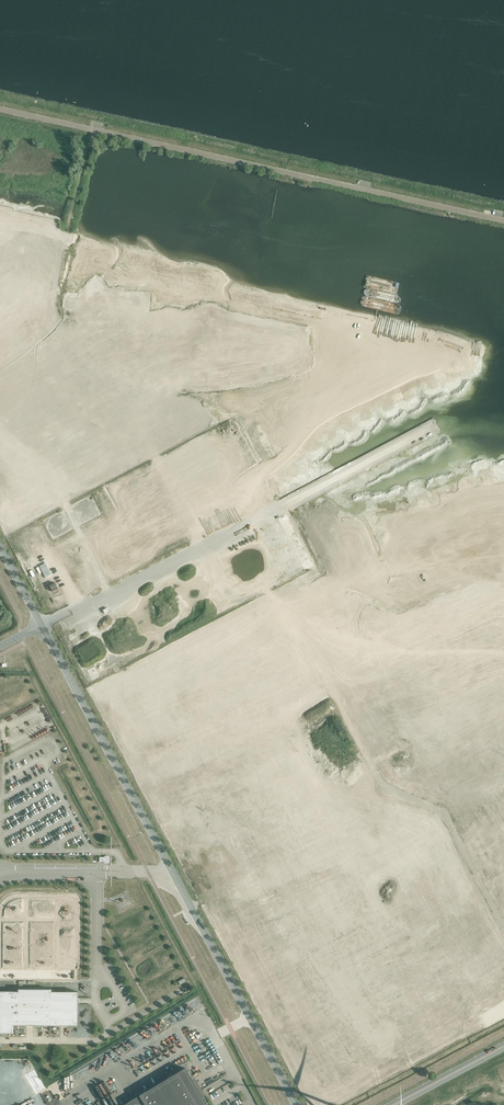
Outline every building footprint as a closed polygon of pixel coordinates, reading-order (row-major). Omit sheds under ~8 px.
[(367,423),(369,421),(373,428),(381,424),(374,412),(364,418),(367,423)] [(53,591),(59,588),(57,582),(50,585),(53,591)] [(79,992),(52,992),(52,990),(18,989),(18,992),(0,992),(0,1033),(13,1034),(13,1026),(78,1026),(79,992)] [(482,1015),(488,1026),(503,1017),(503,1004),(482,1015)] [(125,1104),(208,1104),(186,1068),(169,1078),(125,1104)]
